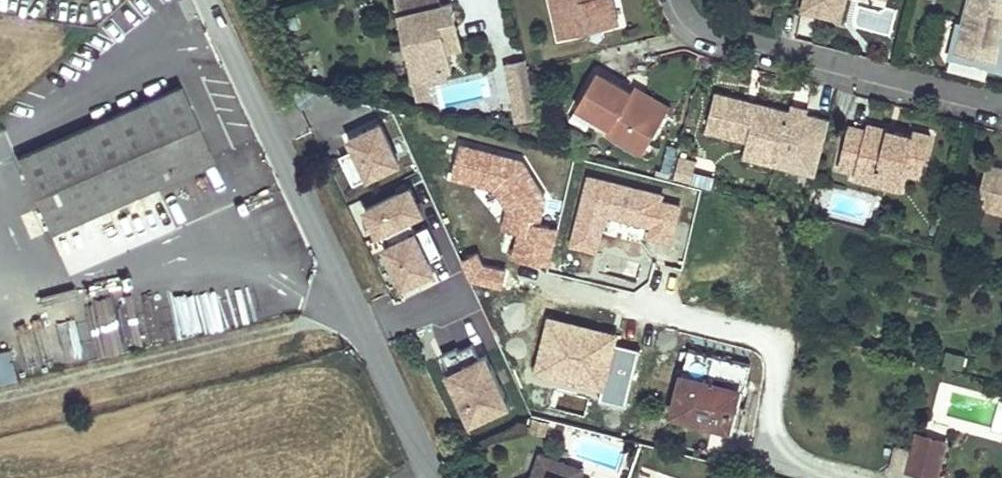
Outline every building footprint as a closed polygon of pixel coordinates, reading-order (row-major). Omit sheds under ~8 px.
[(412,76),(451,68),(447,50),(441,21),(455,17),(452,1),(441,4),(440,0),(395,0),(412,76)] [(603,0),(549,0),(558,39),(609,28),(603,0)] [(609,28),(617,26),(611,0),(603,0),(609,28)] [(802,11),(840,20),(845,0),(805,0),(802,11)] [(1001,70),(1001,48),(1000,48),(1001,41),(1001,0),(969,0),(962,25),(958,24),(951,51),(972,57),(970,63),(1001,71),(1001,70)] [(455,17),(441,21),(447,50),(462,47),(455,17)] [(512,120),(535,118),(529,59),(493,63),(496,99),(509,97),(512,120)] [(596,73),(575,108),(610,128),(607,133),(643,153),(664,116),(630,96),(631,93),(630,93),(596,73)] [(669,107),(634,87),(630,93),(631,93),(630,96),(664,116),(669,107)] [(207,161),(173,88),(15,162),(48,235),(207,161)] [(808,110),(791,105),(789,111),(756,102),(755,107),(746,105),(747,100),(715,91),(704,131),(746,142),(762,146),(761,150),(779,154),(776,166),(815,177),(829,120),(811,115),(810,121),(805,119),(806,114),(808,110)] [(341,134),(360,181),(402,164),(384,117),(341,134)] [(848,127),(837,169),(854,174),(855,174),(857,167),(902,179),(904,174),(920,178),(930,137),(913,132),(912,137),(894,133),(893,138),(887,136),(888,131),(867,125),(865,131),(848,127)] [(776,166),(779,154),(761,150),(762,146),(746,142),(742,158),(776,166)] [(679,156),(675,173),(690,176),(694,160),(679,156)] [(987,165),(976,207),(1001,213),(1001,169),(987,165)] [(902,179),(857,167),(855,174),(854,174),(853,178),(899,191),(902,179)] [(414,183),(363,201),(375,234),(426,216),(414,183)] [(403,291),(440,275),(417,225),(381,241),(403,291)] [(255,284),(226,289),(231,324),(260,320),(255,284)] [(175,295),(143,298),(148,338),(180,334),(175,295)] [(445,351),(464,422),(508,411),(489,340),(445,351)] [(0,350),(0,381),(15,379),(10,348),(0,350)] [(748,363),(686,349),(670,412),(728,427),(737,390),(741,391),(748,363)] [(907,471),(933,477),(936,477),(945,444),(917,436),(907,471)] [(539,452),(530,476),(526,477),(566,477),(559,475),(564,461),(539,452)] [(564,461),(559,475),(566,477),(579,477),(583,468),(564,461)]
